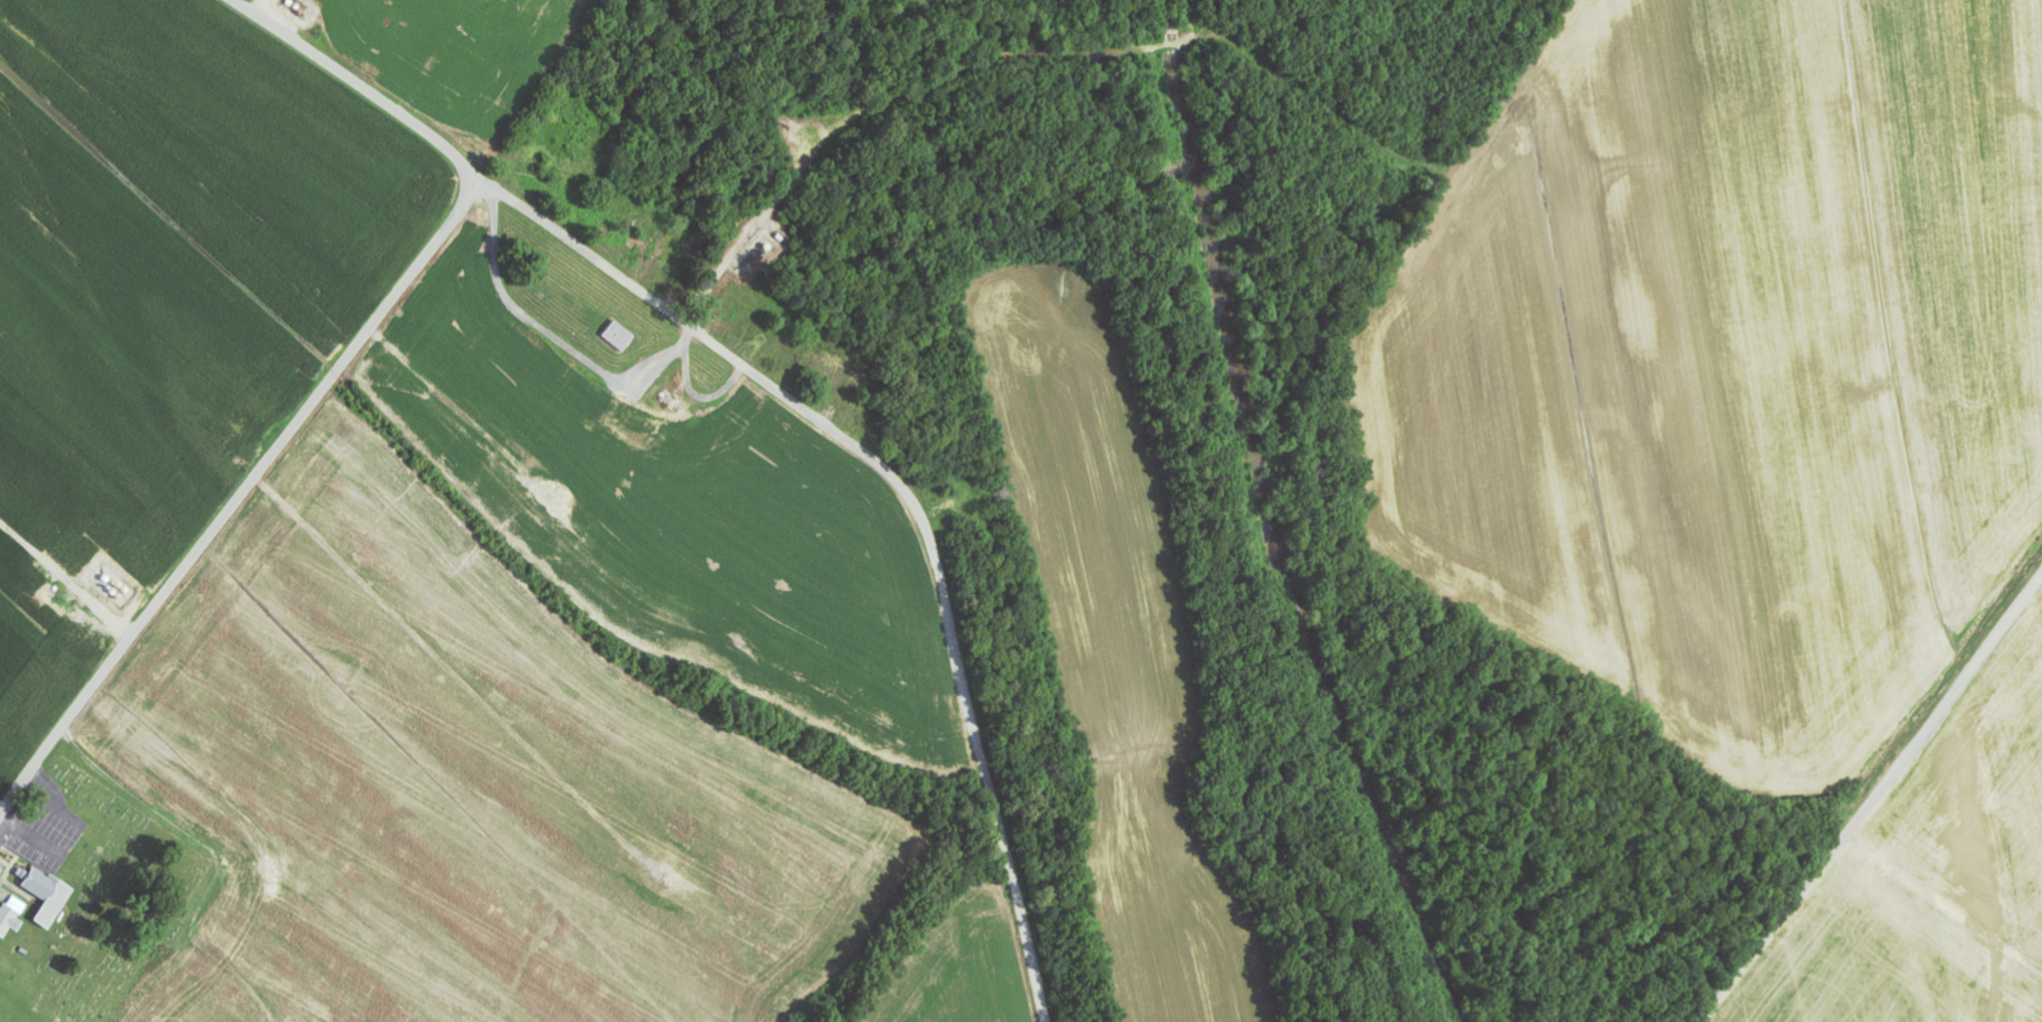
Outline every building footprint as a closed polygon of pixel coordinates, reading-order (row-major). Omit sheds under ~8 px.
[(636,337),(616,320),(603,336),(623,352),(636,337)] [(35,921),(51,931),(75,890),(34,866),(22,887),(46,901),(35,921)]
